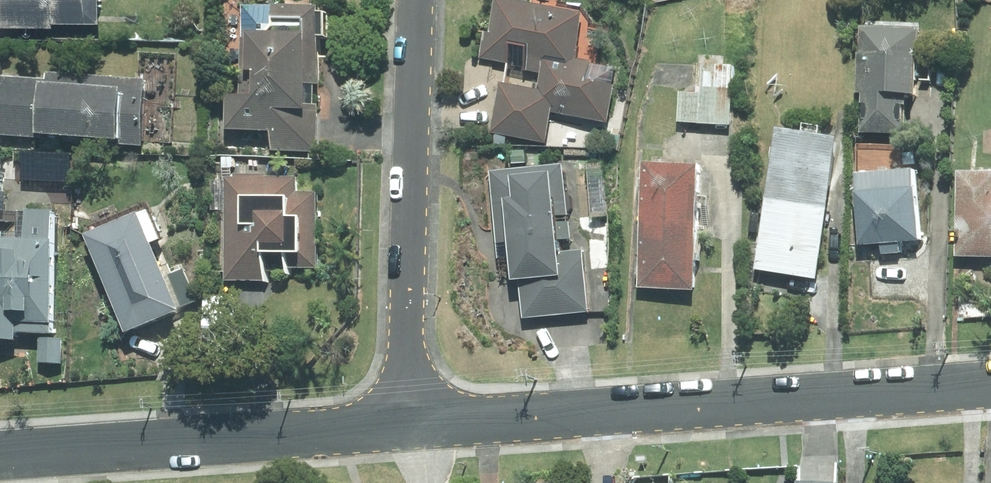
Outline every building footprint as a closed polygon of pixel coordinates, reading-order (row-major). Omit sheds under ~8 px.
[(99,29),(99,0),(0,0),(0,29),(99,29)] [(573,63),(582,19),(495,2),(488,37),(483,36),(478,61),(540,73),(536,93),(500,86),(490,137),(544,147),(551,115),(607,126),(618,71),(573,63)] [(320,12),(241,10),(238,100),(225,100),(224,136),(268,137),(268,155),(316,156),(320,12)] [(916,33),(859,30),(855,99),(860,99),(858,138),(910,141),(916,33)] [(141,151),(147,84),(45,76),(44,83),(0,80),(0,140),(141,151)] [(678,95),(676,125),(726,128),(728,98),(678,95)] [(837,143),(775,134),(754,274),(816,283),(837,143)] [(566,219),(562,168),(489,175),(496,247),(507,246),(511,288),(519,287),(523,323),(588,317),(582,254),(557,256),(553,221),(566,219)] [(643,169),(637,293),(693,295),(699,172),(643,169)] [(853,180),(858,251),(919,247),(914,176),(853,180)] [(956,177),(954,262),(990,263),(990,178),(956,177)] [(297,181),(224,181),(224,285),(291,285),(291,273),(317,274),(318,197),(297,197),(297,181)] [(0,245),(0,346),(15,346),(15,339),(50,340),(52,217),(25,216),(24,245),(0,245)] [(180,318),(138,222),(85,245),(127,341),(180,318)] [(62,345),(39,345),(39,367),(62,367),(62,345)]
